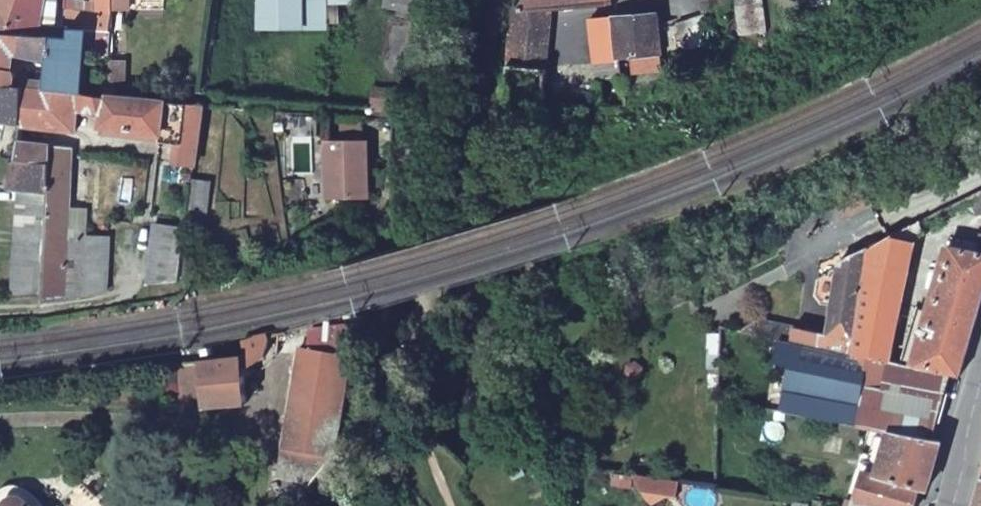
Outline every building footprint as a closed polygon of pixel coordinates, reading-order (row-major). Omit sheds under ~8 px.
[(52,33),(87,35),(87,27),(48,25),(48,0),(0,0),(0,32),(52,33)] [(505,142),(543,144),(549,66),(541,65),(545,4),(596,0),(527,0),(523,6),(516,6),(505,142)] [(739,1),(740,34),(769,32),(766,0),(738,0),(739,1)] [(556,66),(555,101),(597,99),(598,111),(625,109),(622,58),(628,58),(628,62),(654,60),(654,55),(661,55),(657,15),(593,19),(595,63),(556,66)] [(686,53),(712,47),(705,18),(702,19),(679,25),(686,53)] [(16,84),(17,73),(12,67),(1,66),(4,50),(14,51),(51,56),(52,33),(0,32),(0,82),(16,84)] [(37,86),(82,89),(87,35),(52,33),(51,56),(49,70),(39,69),(37,86)] [(1,66),(12,67),(14,51),(4,50),(1,66)] [(18,122),(22,84),(16,84),(0,82),(0,121),(18,122)] [(186,137),(184,156),(202,157),(208,100),(82,89),(37,86),(22,84),(18,122),(30,123),(78,128),(80,107),(105,109),(103,123),(165,128),(165,134),(186,137)] [(364,163),(371,163),(372,136),(329,135),(326,193),(363,194),(364,163)] [(57,300),(83,296),(88,236),(85,236),(87,200),(71,199),(75,168),(68,144),(29,141),(16,139),(15,153),(14,160),(50,161),(48,186),(44,254),(42,285),(40,300),(57,300)] [(22,184),(48,186),(50,161),(14,160),(11,183),(22,184)] [(221,172),(200,171),(197,210),(217,213),(221,172)] [(12,289),(42,285),(44,254),(48,186),(22,184),(16,251),(12,289)] [(157,216),(150,277),(179,280),(187,220),(157,216)] [(924,243),(917,230),(887,245),(869,254),(851,356),(780,344),(776,364),(793,370),(787,397),(837,408),(834,422),(889,433),(934,441),(952,376),(909,368),(895,365),(887,363),(912,248),(924,243)] [(957,249),(949,274),(935,272),(909,368),(952,376),(958,377),(980,303),(980,254),(957,249)] [(748,338),(780,344),(851,356),(869,254),(839,266),(836,280),(828,279),(819,284),(816,299),(822,309),(830,311),(825,339),(758,327),(748,338)] [(261,341),(261,333),(242,337),(243,350),(202,354),(205,403),(241,400),(238,361),(243,360),(250,358),(255,354),(259,347),(261,341)] [(347,360),(295,347),(276,445),(325,455),(347,360)] [(934,441),(889,433),(876,479),(918,489),(926,491),(940,442),(934,441)] [(918,489),(876,479),(859,475),(851,505),(913,505),(918,489)] [(642,505),(655,505),(661,503),(671,504),(672,489),(630,484),(642,505)]
